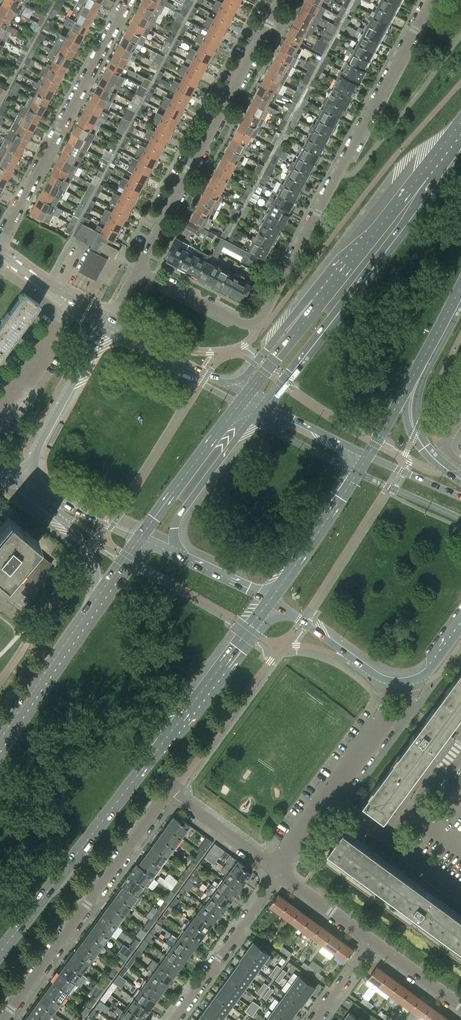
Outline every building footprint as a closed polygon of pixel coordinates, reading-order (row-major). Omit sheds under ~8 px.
[(1,5),(17,13),(19,9),(22,10),(24,6),(18,3),(13,0),(2,0),(3,1),(1,5)] [(77,1),(79,2),(95,11),(97,7),(99,7),(101,3),(95,0),(78,0),(77,1)] [(141,3),(155,10),(160,13),(161,14),(166,5),(162,4),(155,0),(143,0),(141,3)] [(162,4),(166,5),(171,8),(173,4),(167,1),(168,0),(155,0),(162,4)] [(214,4),(218,6),(234,14),(236,10),(238,10),(240,7),(227,0),(226,0),(224,3),(218,0),(216,0),(214,4)] [(303,7),(319,16),(321,17),(326,8),(320,5),(310,0),(306,0),(304,3),(305,4),(303,7)] [(347,8),(351,0),(346,0),(342,6),(347,8)] [(378,5),(395,14),(397,9),(396,8),(398,4),(390,0),(381,0),(378,5)] [(57,1),(53,9),(57,11),(59,12),(63,4),(57,1)] [(77,1),(73,9),(78,12),(92,19),(94,16),(93,14),(95,11),(79,2),(77,1)] [(40,8),(47,12),(50,7),(42,3),(40,8)] [(140,8),(138,11),(156,21),(158,17),(160,13),(155,10),(141,3),(139,6),(140,8)] [(214,4),(212,8),(219,12),(217,16),(231,23),(233,19),(232,18),(234,14),(218,6),(214,4)] [(9,20),(11,15),(15,17),(17,13),(1,5),(0,6),(0,16),(9,20)] [(183,5),(179,13),(182,14),(186,16),(189,11),(190,8),(187,7),(186,6),(183,5)] [(373,9),(371,13),(389,22),(391,19),(392,19),(395,14),(378,5),(376,10),(373,9)] [(338,15),(342,17),(347,8),(342,6),(338,15)] [(300,11),(297,16),(311,23),(316,26),(321,17),(319,16),(303,7),(301,11),(300,11)] [(73,9),(69,17),(71,18),(87,27),(89,23),(90,23),(92,19),(78,12),(73,9)] [(135,14),(133,18),(147,25),(151,28),(152,28),(154,24),(156,21),(138,11),(136,14),(135,14)] [(367,11),(364,16),(371,19),(368,24),(385,33),(387,28),(387,26),(389,22),(371,13),(367,11)] [(179,12),(174,20),(178,22),(182,24),(186,16),(182,14),(179,13),(179,12)] [(40,18),(37,23),(41,25),(46,16),(40,13),(38,17),(40,18)] [(208,15),(206,20),(210,22),(226,30),(228,27),(229,26),(231,23),(217,16),(216,19),(208,15)] [(334,24),(338,26),(342,17),(338,15),(334,24)] [(8,31),(10,32),(13,27),(7,24),(9,20),(0,16),(0,26),(8,31)] [(67,16),(62,24),(70,28),(84,36),(86,32),(85,31),(87,27),(71,18),(69,17),(67,16)] [(295,22),(294,25),(310,34),(312,35),(316,26),(311,23),(297,16),(294,21),(295,22)] [(132,23),(130,27),(147,36),(151,28),(147,25),(133,18),(131,22),(132,23)] [(36,34),(41,25),(37,23),(33,20),(28,30),(36,34)] [(174,20),(170,29),(174,30),(177,32),(182,24),(178,22),(174,20)] [(206,20),(203,24),(211,28),(209,32),(223,39),(225,35),(224,34),(226,30),(210,22),(206,20)] [(338,26),(334,24),(333,24),(329,22),(325,31),(329,33),(333,35),(338,26)] [(48,27),(48,26),(44,24),(41,30),(48,34),(51,29),(52,29),(48,27)] [(359,26),(357,31),(361,32),(378,42),(381,37),(382,37),(385,33),(368,24),(365,30),(359,26)] [(289,34),(287,39),(293,42),(295,38),(301,41),(304,35),(308,37),(310,34),(294,25),(292,28),(291,29),(288,33),(289,34)] [(6,41),(9,35),(10,32),(8,31),(0,26),(0,38),(6,41)] [(126,31),(125,34),(143,44),(147,36),(130,27),(128,31),(126,31)] [(62,30),(60,33),(63,34),(79,43),(80,39),(82,39),(84,36),(70,28),(67,33),(64,31),(62,30)] [(200,31),(197,36),(201,38),(217,46),(219,43),(221,43),(223,39),(209,32),(207,35),(200,31)] [(320,39),(328,43),(333,35),(329,33),(325,31),(320,39)] [(361,38),(358,43),(375,52),(377,47),(377,45),(378,42),(361,32),(359,36),(361,38)] [(46,36),(40,33),(36,41),(40,42),(39,43),(41,44),(46,36)] [(58,37),(56,41),(58,42),(62,44),(75,51),(77,48),(77,46),(79,43),(63,34),(60,33),(58,37)] [(123,39),(121,43),(138,52),(143,44),(125,34),(123,38),(123,39)] [(197,36),(195,41),(202,44),(200,48),(214,55),(216,51),(215,50),(217,46),(201,38),(197,36)] [(283,46),(282,48),(298,57),(300,53),(303,47),(299,45),(301,42),(301,41),(295,38),(293,42),(287,39),(286,40),(284,40),(282,45),(283,46)] [(312,48),(320,52),(323,54),(328,43),(320,39),(318,38),(312,48)] [(27,51),(31,43),(27,41),(25,45),(23,44),(21,48),(27,51)] [(38,46),(39,43),(40,42),(36,41),(34,44),(33,45),(31,49),(35,51),(38,46)] [(55,41),(51,48),(54,50),(70,59),(72,55),(74,55),(75,51),(62,44),(58,42),(55,41)] [(118,47),(116,51),(129,58),(134,61),(136,56),(138,52),(121,43),(119,47),(118,47)] [(349,45),(347,49),(351,51),(369,60),(371,57),(372,56),(375,52),(358,43),(356,48),(354,47),(349,45)] [(51,48),(46,57),(53,60),(67,67),(69,63),(68,62),(70,59),(54,50),(51,48)] [(191,48),(189,52),(193,54),(209,62),(211,59),(212,59),(214,55),(200,48),(199,51),(191,48)] [(278,52),(276,57),(289,64),(293,66),(296,60),(298,57),(282,48),(280,52),(278,52)] [(347,49),(345,53),(351,56),(349,61),(365,70),(367,65),(367,64),(369,60),(351,51),(347,49)] [(115,56),(113,59),(128,68),(130,66),(126,64),(129,58),(116,51),(114,54),(115,56)] [(189,52),(186,57),(194,61),(192,64),(206,71),(208,67),(207,66),(209,62),(193,54),(189,52)] [(160,64),(165,56),(161,54),(161,55),(157,53),(153,60),(160,64)] [(321,57),(317,54),(315,59),(311,58),(308,62),(316,67),(321,57)] [(274,63),(272,66),(288,74),(290,70),(293,66),(289,64),(276,57),(273,62),(274,63)] [(110,63),(108,66),(121,74),(124,75),(127,71),(128,68),(113,59),(111,63),(110,63)] [(47,63),(46,66),(62,74),(64,71),(65,71),(67,67),(53,60),(50,65),(47,63)] [(156,72),(160,64),(153,60),(149,69),(156,72)] [(349,61),(344,71),(361,80),(366,70),(365,70),(349,61)] [(305,68),(313,72),(316,67),(308,62),(305,68)] [(183,63),(180,68),(184,70),(200,79),(202,75),(204,75),(206,71),(192,64),(190,67),(183,63)] [(43,65),(39,74),(44,77),(45,75),(59,83),(61,79),(60,78),(62,74),(46,66),(43,65)] [(107,71),(104,75),(120,83),(122,84),(126,77),(124,76),(124,75),(121,74),(108,66),(106,70),(107,71)] [(268,70),(266,75),(280,82),(283,84),(286,78),(288,74),(272,66),(270,70),(268,70)] [(14,67),(9,77),(12,79),(18,69),(14,67)] [(180,68),(178,73),(185,77),(183,80),(197,87),(199,84),(198,82),(200,79),(184,70),(180,68)] [(319,70),(314,78),(318,80),(323,72),(319,70)] [(344,71),(339,80),(356,89),(361,80),(344,71)] [(306,73),(302,82),(307,84),(311,76),(306,73)] [(39,79),(37,82),(53,91),(55,86),(57,86),(59,83),(45,75),(44,77),(42,81),(39,79)] [(101,79),(99,83),(113,90),(118,92),(122,84),(120,83),(104,75),(102,79),(101,79)] [(264,81),(262,85),(278,93),(279,92),(281,88),(283,84),(280,82),(266,75),(263,80),(264,81)] [(174,80),(172,84),(176,86),(192,95),(194,91),(195,91),(197,87),(183,80),(182,83),(174,80)] [(339,80),(334,89),(351,98),(356,89),(339,80)] [(13,84),(10,89),(17,92),(21,84),(14,81),(13,84)] [(32,85),(32,86),(36,88),(37,87),(38,87),(35,92),(50,100),(52,96),(51,95),(53,91),(37,82),(34,81),(32,85)] [(301,82),(296,91),(302,94),(307,84),(302,82),(301,82)] [(98,87),(96,91),(112,99),(113,100),(118,92),(113,90),(99,83),(97,86),(98,87)] [(172,84),(169,89),(177,93),(175,96),(189,103),(190,100),(190,98),(192,95),(176,86),(172,84)] [(144,96),(148,88),(144,86),(144,87),(140,85),(136,92),(144,96)] [(259,88),(257,92),(270,100),(274,102),(277,97),(281,99),(283,95),(279,92),(278,93),(262,85),(260,88),(259,88)] [(308,100),(313,90),(309,88),(304,98),(308,100)] [(10,89),(7,94),(15,98),(18,93),(17,92),(10,89)] [(334,89),(329,99),(345,107),(346,108),(351,98),(334,89)] [(93,95),(91,99),(104,106),(104,107),(109,110),(113,100),(112,99),(96,91),(94,95),(93,95)] [(293,95),(291,100),(293,100),(297,103),(302,94),(296,91),(293,95)] [(30,95),(29,98),(44,107),(46,103),(48,103),(50,100),(35,92),(33,97),(30,95)] [(139,104),(144,96),(136,92),(132,100),(139,104)] [(255,99),(253,102),(269,110),(269,111),(274,113),(276,109),(271,107),(271,106),(268,104),(270,100),(257,92),(254,97),(255,99)] [(166,96),(163,100),(167,102),(183,111),(185,107),(187,107),(189,103),(175,96),(173,100),(166,96)] [(27,101),(25,106),(28,108),(41,115),(43,112),(43,110),(44,107),(29,98),(27,101)] [(90,103),(87,107),(103,115),(107,118),(109,114),(102,111),(104,107),(104,106),(91,99),(89,102),(90,103)] [(324,103),(321,107),(339,116),(341,112),(343,112),(345,107),(329,99),(326,104),(324,103)] [(132,100),(127,109),(135,113),(139,104),(132,100)] [(163,100),(161,105),(168,109),(166,112),(180,119),(182,116),(181,114),(183,111),(167,102),(163,100)] [(293,100),(288,109),(292,111),(297,103),(293,100)] [(250,105),(247,110),(261,117),(264,119),(267,114),(269,111),(269,110),(253,102),(251,105),(250,105)] [(22,105),(18,113),(20,114),(36,123),(38,119),(40,119),(41,115),(28,108),(25,106),(24,106),(22,105)] [(84,112),(82,115),(96,122),(100,125),(102,122),(104,123),(107,118),(103,115),(87,107),(85,111),(84,112)] [(322,112),(319,118),(335,126),(338,121),(337,120),(339,116),(321,107),(319,111),(322,112)] [(304,111),(299,108),(294,117),(299,119),(304,111)] [(127,109),(123,117),(130,121),(135,113),(127,109)] [(288,109),(284,118),(288,120),(292,111),(288,109)] [(245,116),(243,120),(260,128),(262,125),(264,119),(261,117),(247,110),(245,115),(245,116)] [(157,112),(155,116),(159,118),(175,127),(177,123),(178,123),(180,119),(166,112),(165,116),(157,112)] [(18,113),(14,121),(19,124),(33,131),(35,127),(34,126),(36,123),(20,114),(18,113)] [(81,120),(79,124),(94,132),(96,133),(100,125),(96,122),(82,115),(80,119),(81,120)] [(175,127),(159,118),(155,116),(152,121),(160,125),(158,128),(172,135),(173,132),(173,131),(175,127)] [(119,124),(127,128),(130,121),(123,117),(119,124)] [(294,129),(299,119),(294,117),(289,126),(294,129)] [(281,124),(279,128),(283,130),(285,126),(288,120),(284,118),(281,124)] [(313,122),(311,126),(329,135),(331,131),(333,131),(335,126),(319,118),(316,124),(313,122)] [(240,123),(238,128),(251,135),(255,137),(258,132),(260,128),(243,120),(241,123),(240,123)] [(14,121),(9,129),(12,130),(28,139),(30,135),(31,135),(33,131),(19,124),(14,121)] [(75,128),(73,131),(87,139),(92,141),(96,133),(94,132),(79,124),(77,128),(75,128)] [(116,131),(123,134),(127,128),(119,124),(118,125),(119,125),(116,131)] [(135,128),(131,126),(129,131),(133,133),(133,132),(136,134),(138,129),(135,128)] [(311,126),(309,130),(312,131),(309,136),(326,144),(328,139),(327,138),(329,135),(311,126)] [(149,128),(146,132),(150,134),(166,143),(168,139),(170,139),(172,135),(158,128),(156,132),(149,128)] [(236,134),(234,137),(250,146),(252,142),(249,140),(251,135),(238,128),(235,133),(236,134)] [(9,129),(5,137),(10,140),(24,148),(26,144),(25,143),(28,139),(12,130),(9,129)] [(72,136),(70,140),(86,148),(88,149),(92,141),(87,139),(73,131),(72,135),(72,136)] [(166,143),(150,134),(146,132),(144,137),(151,141),(149,144),(163,151),(165,148),(164,147),(166,143)] [(303,141),(301,144),(319,154),(322,149),(323,149),(326,144),(309,136),(306,142),(303,141)] [(5,137),(1,145),(3,146),(19,154),(21,151),(22,151),(24,148),(10,140),(5,137)] [(231,141),(228,146),(242,153),(245,148),(248,149),(250,146),(234,137),(232,141),(231,141)] [(67,144),(65,147),(79,155),(83,157),(88,149),(86,148),(70,140),(68,144),(67,144)] [(138,148),(142,150),(158,159),(160,155),(161,155),(163,151),(149,144),(147,148),(140,144),(138,148)] [(299,149),(297,154),(299,155),(315,164),(318,159),(317,158),(319,154),(301,144),(299,149)] [(0,146),(0,155),(2,156),(16,163),(18,160),(17,159),(19,154),(3,146),(1,145),(0,145),(0,146)] [(274,154),(280,157),(283,150),(284,149),(284,148),(279,145),(274,154)] [(226,152),(225,155),(241,164),(243,160),(245,155),(242,153),(228,146),(225,151),(226,152)] [(64,152),(62,156),(78,164),(79,165),(83,157),(79,155),(65,147),(63,151),(64,152)] [(156,163),(158,159),(142,150),(138,148),(135,153),(143,157),(141,160),(155,167),(156,164),(156,163)] [(105,152),(102,157),(105,158),(109,160),(112,155),(105,152)] [(274,154),(269,164),(275,167),(280,157),(274,154)] [(293,160),(292,163),(309,173),(311,169),(313,169),(315,164),(299,155),(297,154),(293,160)] [(11,171),(13,167),(14,167),(16,163),(2,156),(0,155),(0,165),(11,171)] [(221,159),(219,163),(233,171),(236,165),(239,167),(241,164),(225,155),(223,159),(221,159)] [(58,160),(56,164),(73,172),(73,173),(75,173),(79,165),(78,164),(62,156),(60,160),(58,160)] [(134,156),(129,164),(133,166),(149,175),(151,171),(153,171),(155,167),(141,160),(134,156)] [(102,157),(99,163),(102,164),(100,166),(102,167),(105,169),(109,160),(105,158),(102,157)] [(217,170),(215,173),(231,182),(233,178),(230,176),(233,171),(219,163),(216,169),(217,170)] [(256,172),(260,174),(264,165),(258,163),(254,171),(255,172),(256,172)] [(289,168),(287,173),(289,174),(305,183),(308,178),(307,177),(309,173),(292,163),(289,168)] [(55,169),(53,172),(71,181),(75,173),(73,173),(73,172),(56,164),(54,167),(55,169)] [(149,175),(133,166),(129,164),(127,169),(134,173),(132,176),(146,183),(148,180),(147,179),(149,175)] [(267,168),(264,173),(268,175),(270,176),(275,167),(269,164),(267,168)] [(8,179),(9,176),(9,174),(11,171),(0,165),(0,175),(8,179)] [(50,176),(48,180),(61,187),(66,190),(71,181),(53,172),(51,176),(50,176)] [(250,181),(251,182),(255,184),(260,174),(256,172),(255,172),(253,176),(250,181)] [(212,177),(209,181),(223,189),(226,183),(229,185),(231,182),(215,173),(213,176),(212,177)] [(260,182),(259,183),(265,186),(267,182),(270,176),(268,175),(264,173),(260,182)] [(95,174),(91,182),(97,185),(101,177),(97,175),(95,174)] [(284,178),(282,182),(299,191),(301,188),(303,187),(305,183),(289,174),(286,179),(284,178)] [(121,180),(125,182),(141,191),(143,187),(144,187),(146,183),(132,176),(130,180),(123,176),(121,180)] [(47,185),(45,189),(61,197),(60,198),(62,198),(66,190),(61,187),(48,180),(46,184),(47,185)] [(141,191),(125,182),(121,180),(118,185),(125,189),(124,192),(138,200),(139,196),(139,195),(141,191)] [(207,188),(206,191),(222,199),(224,195),(221,193),(223,189),(209,181),(207,186),(207,188)] [(91,182),(87,190),(93,193),(97,185),(91,182)] [(282,182),(279,187),(282,188),(279,193),(295,202),(298,197),(297,195),(299,191),(282,182)] [(257,186),(254,191),(261,194),(265,186),(259,183),(257,186)] [(41,193),(39,196),(56,205),(60,198),(61,197),(45,189),(43,193),(41,193)] [(97,189),(94,194),(97,196),(98,197),(104,200),(107,194),(101,191),(97,189)] [(87,190),(82,198),(88,201),(93,193),(87,190)] [(240,198),(245,201),(250,192),(246,190),(243,196),(242,195),(240,198)] [(202,194),(200,199),(214,207),(217,208),(220,203),(222,199),(206,191),(204,194),(202,194)] [(251,197),(249,200),(256,204),(261,194),(254,191),(251,197)] [(274,197),(272,200),(290,210),(291,207),(293,206),(295,202),(279,193),(277,191),(274,196),(274,197)] [(115,192),(112,197),(116,198),(132,207),(134,203),(136,203),(138,200),(124,192),(122,196),(115,192)] [(38,201),(36,205),(55,214),(59,207),(56,205),(39,196),(37,200),(38,201)] [(132,207),(116,198),(112,197),(110,202),(117,205),(115,208),(129,216),(131,212),(130,211),(132,207)] [(82,198),(78,206),(84,209),(88,201),(82,198)] [(198,205),(196,209),(212,217),(214,214),(217,208),(214,207),(200,199),(197,204),(198,205)] [(270,204),(267,210),(270,211),(287,220),(290,214),(288,213),(290,210),(272,200),(270,204)] [(32,213),(50,223),(55,214),(36,205),(34,209),(33,209),(31,212),(32,213)] [(78,206),(74,214),(79,217),(84,209),(78,206)] [(236,219),(241,209),(237,207),(236,208),(233,206),(229,215),(236,219)] [(106,208),(104,213),(124,223),(126,219),(127,219),(129,216),(115,208),(113,212),(106,208)] [(193,212),(190,218),(191,218),(204,225),(210,228),(213,222),(210,221),(212,217),(196,209),(194,212),(193,212)] [(264,216),(262,219),(280,229),(281,226),(283,227),(287,220),(270,211),(267,217),(264,216)] [(101,218),(109,221),(107,224),(120,232),(122,228),(122,227),(124,223),(104,213),(101,218)] [(74,214),(70,222),(75,225),(79,217),(74,214)] [(80,222),(83,223),(88,225),(91,220),(83,216),(80,222)] [(262,219),(260,223),(263,225),(260,230),(276,238),(278,234),(278,232),(280,229),(262,219)] [(184,227),(195,233),(198,230),(200,225),(189,220),(184,227)] [(70,222),(65,231),(71,234),(75,225),(70,222)] [(80,222),(73,235),(76,237),(83,223),(80,222)] [(88,225),(83,223),(76,237),(75,237),(92,246),(90,249),(99,254),(101,251),(115,258),(120,249),(112,245),(115,239),(99,231),(95,229),(88,225)] [(119,235),(120,232),(107,224),(105,228),(98,225),(95,229),(99,231),(115,239),(117,235),(119,235)] [(226,237),(231,228),(227,225),(224,231),(221,235),(226,237)] [(254,234),(252,238),(270,247),(272,243),(273,243),(276,238),(260,230),(257,228),(254,234)] [(239,231),(235,229),(229,239),(233,241),(239,231)] [(208,235),(206,239),(211,242),(215,234),(210,231),(207,235),(208,235)] [(170,254),(168,259),(172,261),(173,263),(178,266),(187,249),(181,246),(184,241),(176,237),(173,242),(168,252),(170,254)] [(230,242),(221,237),(212,254),(218,257),(224,246),(227,248),(230,242)] [(248,237),(243,246),(250,249),(265,257),(270,247),(252,238),(252,239),(248,237)] [(241,248),(230,242),(227,248),(238,254),(241,248)] [(187,249),(178,266),(183,269),(185,268),(189,270),(200,250),(195,247),(192,252),(187,249)] [(241,248),(238,254),(243,256),(241,260),(251,265),(252,263),(260,268),(264,260),(252,253),(252,254),(241,248)] [(200,250),(189,270),(192,272),(193,274),(198,277),(207,260),(202,257),(204,252),(200,250)] [(207,260),(198,277),(204,280),(205,279),(210,282),(218,266),(208,261),(207,260)] [(218,266),(210,282),(214,284),(215,286),(220,288),(229,272),(218,266)] [(229,272),(220,288),(225,291),(227,291),(235,295),(236,297),(239,299),(241,298),(242,298),(246,291),(248,291),(249,292),(252,284),(250,283),(243,280),(245,277),(245,276),(237,271),(235,275),(229,272)] [(22,329),(39,305),(23,293),(5,317),(22,329)] [(4,353),(22,329),(5,317),(0,324),(0,350),(4,353)] [(13,514),(10,518),(20,526),(23,523),(13,514)] [(5,581),(6,580),(4,579),(8,573),(11,574),(27,588),(32,581),(35,584),(46,570),(44,568),(49,561),(33,548),(31,546),(36,540),(38,542),(39,541),(22,528),(20,526),(10,518),(9,517),(3,523),(0,520),(0,577),(5,581)] [(366,801),(386,815),(388,815),(391,811),(389,810),(433,752),(436,754),(444,744),(440,741),(460,714),(460,673),(366,801)] [(180,837),(189,824),(181,819),(180,821),(173,816),(165,826),(180,837)] [(173,846),(180,837),(165,826),(164,827),(161,830),(162,831),(159,835),(173,846)] [(440,898),(443,894),(431,886),(428,889),(351,832),(352,831),(348,828),(347,829),(346,828),(331,848),(460,945),(460,914),(440,898)] [(166,856),(173,846),(159,835),(158,836),(157,836),(154,840),(154,841),(151,845),(166,856)] [(212,842),(206,838),(197,849),(200,851),(203,853),(212,842)] [(212,854),(218,846),(214,843),(208,851),(212,854)] [(159,866),(166,856),(151,845),(151,846),(150,846),(147,849),(148,850),(144,855),(159,866)] [(215,861),(223,850),(218,846),(212,854),(208,851),(206,854),(215,861)] [(196,863),(203,853),(200,851),(193,860),(196,863)] [(215,861),(206,854),(204,857),(213,864),(215,861)] [(151,875),(159,866),(144,855),(142,856),(140,859),(140,860),(137,865),(150,874),(151,875)] [(193,860),(185,870),(189,873),(196,863),(193,860)] [(245,865),(237,860),(232,867),(229,866),(227,869),(243,881),(250,872),(243,868),(245,865)] [(143,884),(150,874),(137,865),(136,863),(128,873),(143,884)] [(203,866),(199,863),(194,871),(197,874),(203,866)] [(226,875),(223,879),(238,891),(242,885),(241,884),(243,881),(227,869),(224,873),(226,875)] [(180,878),(183,881),(189,873),(185,870),(180,878)] [(143,884),(128,873),(122,883),(136,893),(140,887),(146,892),(149,888),(143,884)] [(171,890),(175,892),(182,883),(168,873),(165,878),(160,875),(157,879),(171,890)] [(235,895),(238,891),(223,879),(219,884),(217,883),(214,886),(231,898),(233,895),(235,895)] [(137,895),(136,893),(122,883),(114,893),(130,905),(137,895)] [(231,898),(214,886),(212,890),(214,891),(210,896),(225,908),(229,902),(229,901),(231,898)] [(164,900),(168,902),(175,892),(171,890),(164,900)] [(130,905),(114,893),(107,902),(123,914),(129,918),(132,914),(126,910),(130,905)] [(290,901),(279,893),(270,905),(281,913),(290,901)] [(225,908),(210,896),(207,902),(204,900),(202,903),(217,915),(218,915),(221,912),(222,912),(225,908)] [(175,897),(169,905),(172,908),(179,900),(175,897)] [(161,912),(168,902),(164,900),(157,909),(161,912)] [(290,901),(281,913),(292,921),(300,909),(290,901)] [(116,923),(123,914),(107,902),(100,912),(116,923)] [(217,915),(202,903),(201,903),(198,906),(200,908),(197,912),(211,923),(212,922),(214,922),(216,918),(216,917),(217,915)] [(175,910),(172,908),(169,905),(166,908),(162,914),(166,917),(170,911),(173,913),(175,910)] [(153,922),(161,912),(157,909),(154,914),(150,918),(150,919),(153,922)] [(300,909),(292,921),(302,929),(311,917),(300,909)] [(211,923),(197,912),(194,911),(191,915),(194,917),(191,921),(190,922),(205,932),(206,931),(207,931),(209,928),(209,926),(211,923)] [(109,933),(116,923),(100,912),(93,921),(109,933)] [(160,925),(166,917),(162,914),(156,922),(160,925)] [(311,917),(302,929),(313,936),(322,925),(311,917)] [(146,931),(153,922),(150,919),(143,929),(146,931)] [(188,925),(184,929),(184,930),(198,941),(199,940),(201,939),(203,936),(203,935),(205,932),(190,922),(191,921),(188,919),(185,923),(188,925)] [(93,921),(86,931),(102,943),(106,937),(108,939),(111,936),(109,934),(109,933),(93,921)] [(156,922),(150,931),(153,934),(160,925),(156,922)] [(322,925),(313,936),(324,944),(332,933),(322,925)] [(140,928),(135,935),(141,939),(146,932),(140,928)] [(197,943),(198,941),(184,930),(184,929),(182,928),(179,932),(181,933),(178,938),(192,949),(193,948),(194,948),(197,944),(197,943)] [(95,953),(102,943),(86,931),(79,941),(95,953)] [(148,933),(144,939),(148,942),(152,936),(148,933)] [(332,933),(324,944),(335,952),(343,940),(332,933)] [(190,952),(192,949),(178,938),(175,936),(173,940),(175,942),(172,946),(171,947),(186,958),(187,956),(188,957),(191,953),(190,952)] [(132,950),(139,941),(135,939),(129,947),(132,950)] [(142,951),(148,942),(144,939),(137,948),(142,951)] [(343,940),(335,952),(346,960),(354,949),(343,940)] [(88,962),(95,953),(79,941),(72,951),(88,962)] [(263,962),(270,953),(254,942),(247,951),(263,962)] [(184,960),(186,958),(171,947),(172,946),(169,945),(167,949),(169,951),(166,955),(165,956),(179,966),(180,965),(182,965),(184,962),(184,960)] [(125,960),(132,950),(129,947),(128,948),(128,947),(121,957),(125,960)] [(136,960),(142,951),(137,948),(131,956),(135,959),(136,960)] [(80,972),(88,962),(72,951),(65,961),(80,972)] [(242,961),(242,960),(257,971),(263,962),(247,951),(241,960),(242,961)] [(178,969),(179,966),(165,956),(166,955),(163,953),(160,957),(163,959),(159,964),(173,975),(174,974),(176,974),(178,970),(178,969)] [(131,956),(125,965),(129,968),(135,959),(131,956)] [(251,980),(257,971),(242,960),(242,961),(239,964),(238,964),(235,967),(236,968),(235,969),(251,980)] [(87,977),(80,972),(65,961),(58,970),(73,982),(80,986),(87,977)] [(171,978),(173,975),(159,964),(157,962),(154,966),(156,968),(153,972),(153,973),(167,983),(168,982),(169,982),(172,979),(171,978)] [(121,971),(118,974),(122,977),(129,968),(125,965),(121,971)] [(306,969),(317,977),(319,973),(309,965),(306,969)] [(380,986),(389,974),(378,966),(369,978),(380,986)] [(111,977),(116,969),(113,967),(107,974),(111,977)] [(251,980),(235,969),(235,970),(234,969),(231,973),(232,973),(229,978),(244,989),(251,980)] [(58,970),(51,980),(66,991),(66,992),(70,995),(73,991),(69,988),(73,982),(58,970)] [(165,986),(167,983),(153,973),(153,972),(151,971),(148,975),(150,976),(147,981),(144,979),(161,992),(161,991),(163,992),(165,987),(165,986)] [(317,977),(324,982),(326,978),(319,973),(317,977)] [(123,977),(122,977),(118,974),(112,983),(116,985),(123,977)] [(390,993),(399,982),(389,974),(380,986),(390,993)] [(309,996),(316,987),(300,975),(293,984),(309,996)] [(104,990),(111,980),(107,977),(100,987),(104,990)] [(238,997),(244,989),(229,978),(226,982),(225,981),(223,985),(223,986),(238,997)] [(138,988),(154,1001),(155,999),(157,1000),(159,996),(159,995),(161,992),(144,979),(141,983),(144,985),(141,989),(138,988)] [(59,1001),(66,991),(51,980),(44,990),(59,1001)] [(401,1001),(410,989),(399,982),(390,993),(401,1001)] [(110,994),(116,985),(112,983),(106,991),(110,994)] [(287,993),(302,1004),(301,1004),(302,1005),(309,996),(293,984),(287,993)] [(238,997),(223,986),(222,987),(221,986),(219,990),(220,991),(216,995),(232,1006),(238,997)] [(152,1003),(154,1001),(138,988),(135,992),(137,993),(134,998),(132,997),(148,1009),(149,1008),(150,1008),(153,1004),(152,1003)] [(412,1009),(420,997),(410,989),(401,1001),(412,1009)] [(52,1011),(59,1001),(44,990),(36,999),(52,1011)] [(103,1003),(110,994),(106,991),(99,1000),(103,1003)] [(295,1013),(296,1012),(297,1012),(299,1009),(299,1008),(301,1004),(302,1004),(287,993),(280,1002),(295,1013)] [(232,1006),(216,995),(213,999),(212,999),(210,1002),(211,1003),(210,1004),(225,1015),(232,1006)] [(90,1009),(97,999),(94,996),(90,1001),(87,999),(83,1004),(86,1006),(90,1009)] [(146,1012),(148,1009),(132,997),(129,1000),(131,1002),(128,1007),(143,1018),(147,1013),(146,1012)] [(422,1017),(431,1005),(420,997),(412,1009),(422,1017)] [(29,1009),(45,1019),(49,1015),(56,1019),(58,1019),(60,1017),(52,1011),(36,999),(29,1009)] [(98,1011),(102,1004),(98,1001),(94,1008),(97,1010),(98,1011)] [(287,1019),(290,1019),(292,1017),(293,1018),(296,1014),(295,1014),(295,1013),(280,1002),(274,1010),(287,1019)] [(225,1015),(210,1004),(209,1005),(208,1004),(206,1008),(207,1008),(204,1012),(214,1019),(221,1019),(225,1015)] [(441,1013),(431,1005),(422,1017),(427,1019),(436,1019),(441,1013)] [(78,1016),(83,1019),(90,1009),(86,1006),(78,1016)] [(128,1019),(142,1019),(143,1018),(128,1007),(124,1012),(116,1006),(114,1009),(119,1014),(121,1016),(121,1015),(128,1019)] [(94,1008),(88,1015),(92,1018),(97,1010),(94,1008)] [(22,1019),(24,1019),(45,1019),(29,1009),(22,1019)] [(274,1010),(267,1019),(269,1019),(287,1019),(274,1010)] [(360,1015),(358,1018),(350,1012),(344,1019),(366,1019),(360,1015)]
